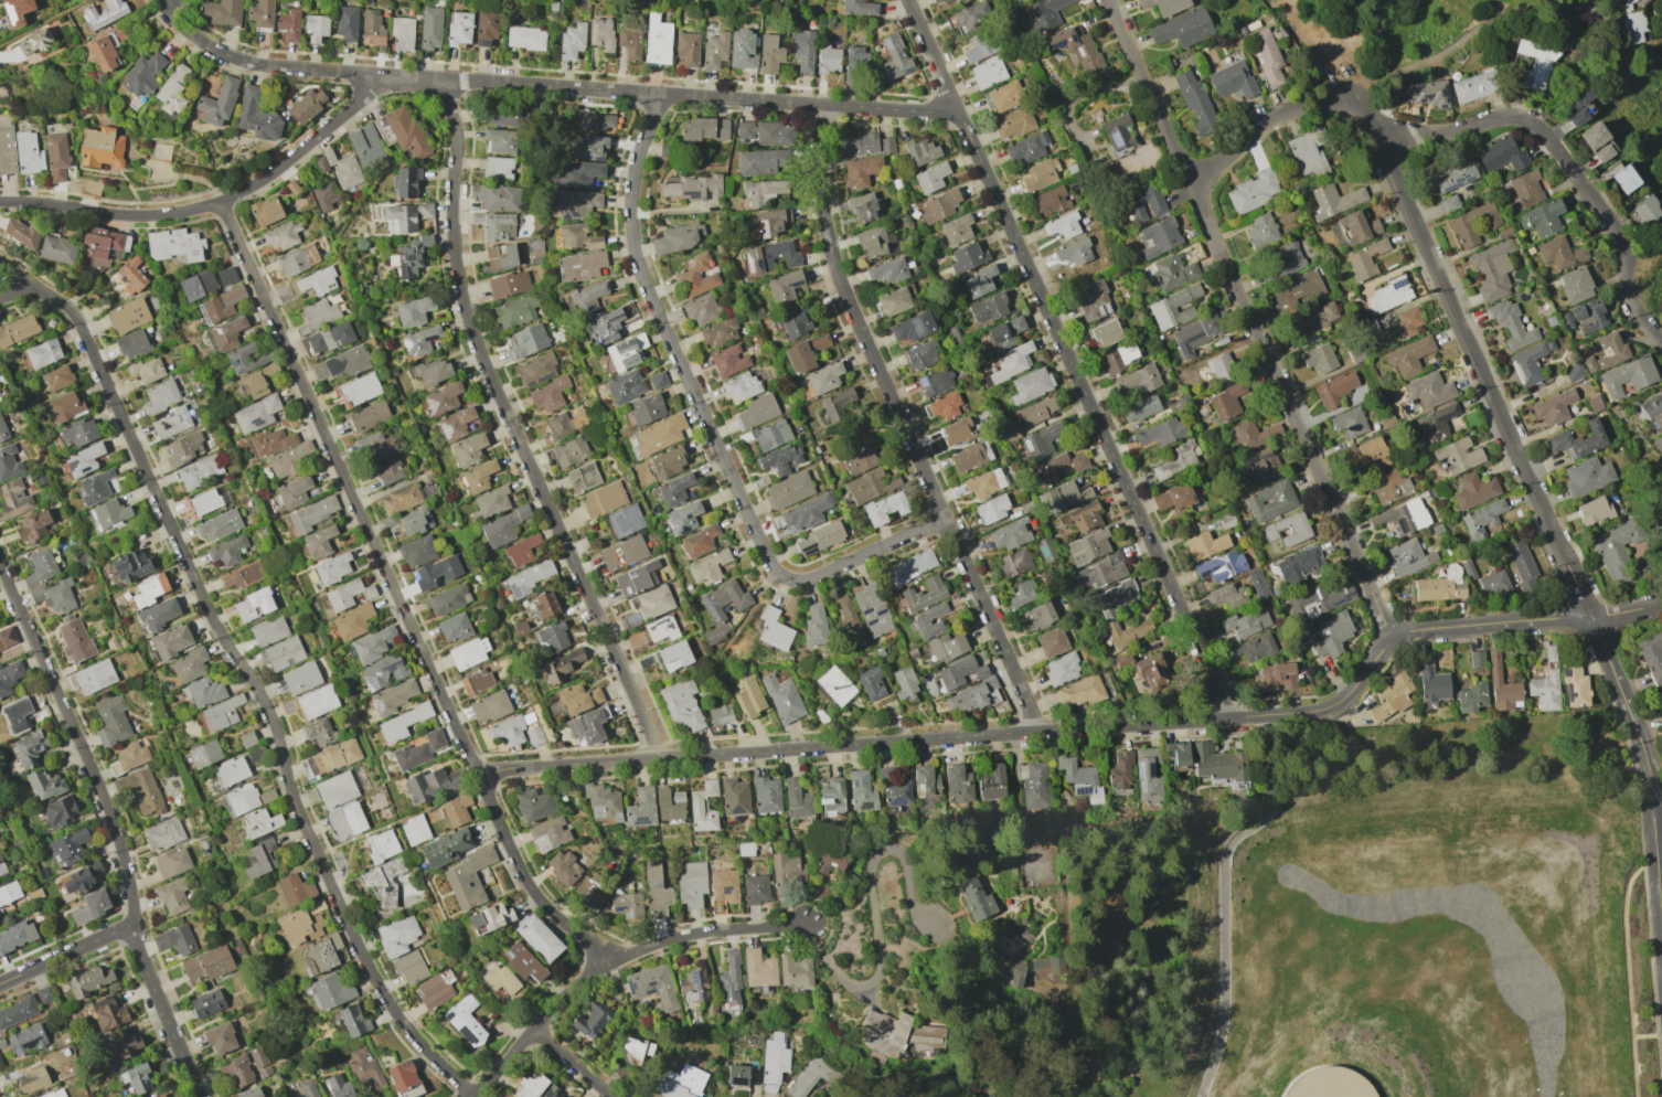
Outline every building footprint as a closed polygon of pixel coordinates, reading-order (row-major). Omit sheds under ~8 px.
[(25,25),(21,14),(35,10),(32,0),(1,0),(11,29),(25,25)] [(121,0),(94,0),(80,5),(90,29),(126,15),(121,0)] [(240,25),(241,0),(218,0),(218,2),(199,2),(198,16),(209,16),(209,24),(240,25)] [(271,0),(254,0),(254,6),(247,6),(246,20),(253,20),(253,28),(270,28),(271,0)] [(877,3),(862,2),(862,0),(842,0),(841,13),(877,15),(877,3)] [(992,20),(984,0),(983,0),(953,11),(961,32),(992,20)] [(1074,0),(1038,0),(1021,6),(1032,35),(1060,24),(1054,10),(1075,2),(1074,0)] [(1141,9),(1154,2),(1161,19),(1192,6),(1189,0),(1137,0),(1141,9)] [(1617,2),(1624,10),(1637,0),(1621,0),(1617,2)] [(1147,30),(1202,4),(1215,34),(1181,50),(1174,35),(1153,45),(1147,30)] [(337,41),(356,42),(357,7),(338,6),(337,41)] [(420,48),(439,49),(441,8),(422,7),(420,48)] [(286,14),(277,14),(276,30),(283,30),(283,42),(298,43),(299,9),(287,8),(286,14)] [(384,53),(384,28),(378,28),(379,10),(362,10),(361,44),(377,44),(377,53),(384,53)] [(489,47),(490,38),(498,38),(499,12),(476,11),(475,46),(489,47)] [(446,46),(470,47),(471,13),(448,12),(446,46)] [(645,62),(670,63),(671,23),(658,23),(658,12),(646,12),(645,62)] [(1644,31),(1643,12),(1621,14),(1624,44),(1642,42),(1640,32),(1644,31)] [(319,44),(319,36),(328,36),(328,16),(304,15),(303,32),(308,32),(308,43),(319,44)] [(390,50),(412,51),(414,18),(392,17),(390,50)] [(601,46),(601,52),(612,53),(613,22),(590,21),(589,45),(601,46)] [(584,51),(585,24),(560,23),(559,60),(575,60),(575,51),(584,51)] [(617,26),(616,47),(625,47),(624,60),(640,61),(641,27),(617,26)] [(1049,51),(1062,44),(1079,78),(1104,66),(1086,31),(1075,37),(1069,26),(1043,39),(1049,51)] [(1284,83),(1277,67),(1283,65),(1266,26),(1246,35),(1269,89),(1284,83)] [(506,48),(544,49),(545,28),(507,27),(506,48)] [(15,42),(22,57),(53,43),(46,28),(15,42)] [(813,31),(794,30),(793,73),(813,73),(813,31)] [(702,69),(718,70),(718,60),(727,60),(728,31),(716,31),(716,36),(703,36),(702,69)] [(755,31),(731,31),(730,68),(754,69),(755,31)] [(879,39),(888,59),(880,63),(888,80),(912,69),(895,32),(879,39)] [(960,44),(968,62),(994,51),(987,32),(960,44)] [(697,68),(698,34),(676,33),(675,57),(682,57),(682,67),(697,68)] [(776,74),(776,62),(783,63),(784,48),(775,47),(776,35),(761,34),(759,74),(776,74)] [(120,65),(106,35),(86,43),(100,74),(120,65)] [(1514,52),(1533,57),(1529,71),(1515,67),(1510,85),(1544,93),(1556,47),(1518,37),(1514,52)] [(840,73),(840,49),(828,48),(828,45),(817,45),(816,72),(840,73)] [(146,96),(159,84),(151,76),(166,62),(155,50),(146,60),(142,56),(117,80),(134,98),(141,91),(146,96)] [(968,68),(977,90),(1007,78),(998,55),(968,68)] [(1258,93),(1242,59),(1206,75),(1216,98),(1238,88),(1244,100),(1258,93)] [(184,100),(177,94),(182,87),(180,85),(190,70),(178,61),(153,97),(162,103),(158,108),(172,117),(184,100)] [(1174,75),(1192,123),(1197,137),(1217,129),(1194,68),(1174,75)] [(1449,80),(1455,103),(1499,92),(1493,69),(1449,80)] [(214,100),(198,95),(193,108),(202,111),(199,121),(222,129),(240,80),(224,74),(214,100)] [(983,92),(990,114),(1025,102),(1017,80),(983,92)] [(1407,107),(1448,103),(1445,80),(1405,84),(1407,107)] [(277,141),(282,117),(257,112),(262,87),(243,84),(235,128),(252,131),(251,136),(277,141)] [(1593,97),(1585,85),(1563,99),(1571,113),(1565,116),(1572,128),(1595,113),(1587,100),(1593,97)] [(299,125),(326,103),(313,87),(285,109),(299,125)] [(414,118),(409,120),(402,105),(382,115),(400,152),(409,148),(415,161),(431,153),(414,118)] [(998,140),(1035,129),(1028,107),(991,119),(998,140)] [(484,126),(520,124),(519,108),(484,109),(484,126)] [(573,129),(614,130),(615,112),(574,111),(573,129)] [(1100,123),(1114,158),(1124,154),(1122,149),(1136,144),(1124,114),(1100,123)] [(728,119),(680,118),(680,139),(728,140),(728,119)] [(736,143),(793,145),(794,123),(737,121),(736,143)] [(1578,133),(1599,164),(1617,151),(1596,121),(1578,133)] [(362,168),(386,157),(370,123),(346,134),(362,168)] [(83,129),(79,166),(98,168),(99,164),(121,166),(125,136),(114,135),(114,128),(99,126),(99,131),(83,129)] [(1285,140),(1300,180),(1327,170),(1317,145),(1326,142),(1320,127),(1285,140)] [(16,173),(13,128),(0,128),(0,174),(16,173)] [(517,132),(484,128),(482,140),(489,141),(487,152),(515,155),(517,132)] [(1013,168),(1045,154),(1042,146),(1050,143),(1044,129),(1004,146),(1013,168)] [(15,132),(17,173),(44,171),(42,150),(36,150),(34,131),(15,132)] [(65,182),(64,168),(67,168),(65,133),(46,134),(48,183),(65,182)] [(891,151),(889,138),(878,140),(877,133),(840,138),(843,158),(891,151)] [(1508,162),(1513,172),(1530,164),(1523,150),(1516,152),(1509,135),(1475,150),(1485,172),(1508,162)] [(606,159),(606,137),(571,136),(571,159),(606,159)] [(904,144),(911,166),(941,157),(937,144),(930,146),(927,137),(904,144)] [(737,151),(737,175),(775,174),(775,166),(789,166),(788,149),(737,151)] [(336,169),(332,171),(341,191),(364,180),(351,153),(333,162),(336,169)] [(868,187),(867,174),(883,173),(881,156),(841,160),(844,189),(868,187)] [(1020,180),(1026,194),(1057,180),(1054,172),(1060,170),(1054,156),(1025,169),(1028,176),(1020,180)] [(1480,177),(1471,156),(1429,174),(1438,195),(1480,177)] [(511,181),(512,158),(484,157),(483,180),(511,181)] [(561,161),(560,187),(590,188),(591,176),(604,177),(604,164),(561,161)] [(943,186),(939,177),(949,173),(945,161),(913,174),(921,195),(943,186)] [(1609,176),(1623,195),(1640,182),(1626,164),(1609,176)] [(1224,190),(1235,216),(1272,200),(1270,195),(1280,191),(1270,166),(1254,172),(1256,177),(1224,190)] [(418,198),(419,168),(397,167),(397,177),(393,177),(393,198),(418,198)] [(1545,197),(1532,169),(1506,181),(1519,209),(1545,197)] [(721,195),(720,176),(681,177),(681,183),(660,184),(660,199),(704,198),(704,195),(721,195)] [(310,188),(320,213),(332,209),(330,203),(340,199),(331,179),(310,188)] [(788,194),(788,180),(741,181),(741,196),(748,196),(749,207),(768,207),(768,194),(788,194)] [(1314,221),(1368,200),(1363,186),(1337,196),(1331,182),(1310,191),(1318,211),(1311,214),(1314,221)] [(520,186),(470,185),(469,200),(481,200),(480,210),(519,212),(520,186)] [(1040,218),(1070,206),(1062,185),(1031,197),(1040,218)] [(1167,213),(1156,185),(1124,198),(1135,225),(1149,219),(1150,220),(1167,213)] [(927,210),(920,213),(924,225),(954,214),(951,205),(961,202),(956,188),(924,200),(927,210)] [(556,218),(583,219),(583,208),(601,208),(601,192),(557,190),(556,218)] [(873,210),(878,208),(873,192),(847,198),(854,224),(876,218),(873,210)] [(1442,214),(1459,208),(1455,194),(1438,199),(1442,214)] [(1639,227),(1660,212),(1648,194),(1629,207),(1636,216),(1633,218),(1639,227)] [(249,207),(258,228),(284,217),(275,196),(249,207)] [(1538,239),(1560,230),(1555,216),(1564,212),(1558,198),(1516,215),(1522,229),(1532,225),(1538,239)] [(1482,242),(1478,233),(1501,224),(1492,201),(1447,219),(1460,250),(1482,242)] [(416,203),(417,218),(432,217),(432,203),(416,203)] [(384,232),(416,232),(415,204),(384,205),(384,232)] [(782,234),(781,223),(790,222),(789,208),(754,211),(756,236),(782,234)] [(1063,240),(1082,231),(1072,210),(1042,224),(1047,236),(1059,231),(1063,240)] [(1376,216),(1362,221),(1359,211),(1329,220),(1335,240),(1344,237),(1347,245),(1382,235),(1376,216)] [(948,247),(972,237),(967,225),(972,223),(968,212),(939,224),(948,247)] [(1250,218),(1253,226),(1244,229),(1252,250),(1279,240),(1269,212),(1250,218)] [(514,214),(470,213),(469,223),(482,223),(482,240),(514,240),(514,214)] [(1183,243),(1171,216),(1139,230),(1146,247),(1140,250),(1144,259),(1183,243)] [(35,248),(41,231),(7,218),(1,236),(35,248)] [(302,229),(297,219),(262,233),(270,253),(299,241),(295,232),(302,229)] [(696,237),(704,235),(701,222),(660,230),(661,237),(652,239),(655,255),(698,247),(696,237)] [(602,248),(601,234),(586,235),(586,223),(558,224),(559,249),(602,248)] [(892,231),(882,234),(880,225),(855,233),(863,260),(897,249),(892,231)] [(130,236),(86,226),(82,244),(87,245),(84,256),(89,257),(87,265),(105,269),(110,249),(127,253),(130,236)] [(146,233),(149,259),(184,255),(185,263),(203,261),(199,232),(184,234),(184,228),(168,230),(146,233)] [(398,280),(415,279),(415,267),(422,267),(421,247),(432,246),(431,234),(418,235),(419,241),(408,241),(408,247),(396,247),(397,255),(388,255),(388,266),(398,265),(398,280)] [(77,241),(42,235),(39,258),(73,264),(77,241)] [(1588,258),(1583,245),(1568,251),(1561,235),(1535,245),(1542,264),(1551,260),(1556,271),(1588,258)] [(1073,267),(1094,258),(1084,236),(1053,250),(1058,263),(1069,258),(1073,267)] [(1343,254),(1355,282),(1377,273),(1370,256),(1389,248),(1385,237),(1343,254)] [(1466,256),(1471,270),(1477,268),(1481,279),(1474,282),(1483,304),(1511,293),(1503,273),(1511,270),(1505,254),(1514,250),(1510,239),(1466,256)] [(801,265),(798,251),(792,252),(790,240),(743,248),(747,275),(773,271),(770,257),(782,255),(785,268),(801,265)] [(1305,267),(1295,240),(1266,250),(1276,277),(1305,267)] [(989,260),(986,251),(979,254),(974,241),(950,251),(954,261),(949,263),(953,275),(989,260)] [(517,266),(514,243),(484,247),(487,270),(517,266)] [(308,268),(300,247),(275,257),(283,278),(308,268)] [(561,282),(599,277),(598,268),(607,267),(605,250),(558,256),(561,282)] [(720,285),(716,272),(700,278),(698,272),(710,267),(705,253),(680,261),(683,271),(676,273),(685,298),(720,285)] [(1193,261),(1180,266),(1175,253),(1148,264),(1160,292),(1199,276),(1193,261)] [(134,267),(141,261),(133,254),(112,274),(118,281),(121,277),(136,292),(148,281),(134,267)] [(907,277),(902,257),(864,267),(867,280),(882,276),(884,283),(907,277)] [(993,289),(988,277),(997,273),(993,265),(960,279),(969,300),(993,289)] [(223,286),(237,280),(231,266),(217,272),(223,286)] [(338,287),(329,266),(293,280),(298,292),(311,287),(315,296),(338,287)] [(1568,305),(1595,294),(1582,266),(1556,278),(1568,305)] [(185,302),(218,290),(209,268),(177,281),(185,302)] [(486,280),(491,299),(531,289),(525,269),(486,280)] [(1324,292),(1315,269),(1268,289),(1279,317),(1298,310),(1293,299),(1309,292),(1311,297),(1324,292)] [(766,280),(773,304),(794,298),(791,287),(803,284),(800,271),(766,280)] [(1084,323),(1113,311),(1100,277),(1086,283),(1091,295),(1076,301),(1084,323)] [(1362,294),(1370,315),(1412,298),(1404,278),(1362,294)] [(594,297),(607,293),(604,282),(569,292),(577,317),(598,311),(594,297)] [(1158,330),(1196,317),(1192,306),(1176,312),(1174,306),(1203,296),(1198,283),(1148,302),(1158,330)] [(205,325),(235,314),(231,304),(246,298),(242,286),(197,302),(205,325)] [(876,297),(884,317),(911,306),(903,286),(876,297)] [(694,328),(722,315),(711,291),(683,303),(694,328)] [(967,304),(975,326),(1009,315),(1002,292),(967,304)] [(493,307),(499,329),(536,318),(532,308),(538,306),(535,294),(493,307)] [(426,323),(423,312),(435,309),(431,295),(395,304),(401,329),(426,323)] [(106,311),(116,335),(151,320),(141,296),(106,311)] [(1539,339),(1535,327),(1523,331),(1512,299),(1487,308),(1493,326),(1503,322),(1509,338),(1503,340),(1507,351),(1539,339)] [(340,319),(336,304),(326,306),(324,300),(301,306),(306,328),(340,319)] [(1339,320),(1331,301),(1290,319),(1302,346),(1316,340),(1312,332),(1339,320)] [(1416,333),(1414,327),(1423,322),(1415,305),(1390,316),(1401,340),(1416,333)] [(624,319),(619,307),(589,319),(599,345),(621,337),(615,322),(624,319)] [(783,327),(787,338),(809,332),(802,309),(770,319),(774,330),(783,327)] [(894,345),(935,331),(928,311),(887,325),(894,345)] [(39,332),(32,314),(0,327),(0,348),(39,332)] [(1011,336),(1026,328),(1019,314),(984,331),(995,353),(1015,343),(1011,336)] [(248,326),(242,315),(207,331),(218,353),(238,343),(234,332),(248,326)] [(1181,361),(1193,357),(1189,346),(1222,335),(1215,316),(1171,330),(1181,361)] [(1097,348),(1123,338),(1114,318),(1088,329),(1097,348)] [(698,327),(702,343),(712,341),(714,346),(738,340),(735,329),(737,329),(734,319),(698,327)] [(305,339),(314,357),(354,338),(346,320),(305,339)] [(549,345),(540,322),(511,334),(516,346),(506,350),(510,361),(549,345)] [(442,337),(437,324),(400,336),(408,360),(436,350),(433,340),(442,337)] [(150,350),(141,328),(114,339),(124,361),(150,350)] [(1628,357),(1616,329),(1594,339),(1601,353),(1582,361),(1588,375),(1628,357)] [(637,350),(647,345),(642,331),(631,336),(637,350)] [(815,366),(810,354),(831,345),(826,332),(783,350),(794,375),(815,366)] [(1383,354),(1428,334),(1435,349),(1416,358),(1423,372),(1403,381),(1396,366),(1389,370),(1383,354)] [(605,346),(613,371),(641,362),(633,337),(605,346)] [(31,368),(62,359),(55,339),(25,348),(31,368)] [(902,351),(910,371),(940,359),(931,339),(902,351)] [(245,354),(256,350),(253,341),(224,353),(233,376),(268,362),(265,355),(248,362),(245,354)] [(1317,375),(1337,366),(1327,341),(1299,353),(1305,369),(1313,366),(1317,375)] [(995,356),(1000,369),(987,374),(991,383),(1031,368),(1025,353),(1033,350),(1030,342),(995,356)] [(1107,376),(1126,369),(1123,362),(1138,357),(1133,342),(1099,354),(1107,376)] [(1507,356),(1520,389),(1542,380),(1534,358),(1546,353),(1542,342),(1507,356)] [(310,366),(316,381),(343,370),(345,377),(371,366),(361,344),(310,366)] [(709,353),(717,378),(751,366),(746,353),(741,355),(737,344),(709,353)] [(1205,360),(1213,380),(1234,372),(1226,352),(1205,360)] [(513,365),(521,387),(558,375),(551,353),(513,365)] [(424,388),(452,376),(443,354),(409,369),(413,379),(419,377),(424,388)] [(142,385),(165,375),(157,355),(126,368),(129,376),(137,373),(142,385)] [(1598,372),(1608,401),(1622,396),(1618,384),(1628,380),(1631,390),(1657,381),(1647,355),(1598,372)] [(836,375),(844,372),(839,360),(804,374),(813,396),(840,385),(836,375)] [(1113,379),(1122,400),(1161,383),(1151,362),(1113,379)] [(49,392),(74,383),(67,364),(42,373),(49,392)] [(924,398),(954,383),(944,364),(915,380),(924,398)] [(1009,396),(1013,405),(1054,388),(1044,366),(1010,380),(1015,394),(1009,396)] [(612,405),(646,394),(638,370),(604,381),(612,405)] [(719,382),(725,397),(731,395),(733,402),(760,393),(752,370),(719,382)] [(653,390),(668,385),(663,371),(648,376),(653,390)] [(1323,411),(1339,405),(1335,396),(1359,388),(1353,371),(1314,386),(1323,411)] [(247,389),(248,398),(265,395),(261,372),(237,377),(240,390),(247,389)] [(341,401),(344,409),(381,393),(373,372),(331,388),(337,403),(341,401)] [(1456,397),(1451,381),(1440,384),(1436,372),(1403,382),(1408,399),(1418,395),(1422,408),(1456,397)] [(534,410),(541,407),(543,413),(564,405),(558,391),(570,386),(566,375),(527,392),(534,410)] [(141,403),(145,415),(180,402),(172,379),(143,389),(147,401),(141,403)] [(459,406),(455,395),(463,392),(459,381),(423,394),(431,417),(459,406)] [(1208,398),(1219,422),(1241,412),(1234,397),(1246,391),(1242,382),(1208,398)] [(855,400),(851,388),(818,399),(826,420),(843,414),(840,405),(855,400)] [(1568,419),(1564,404),(1576,400),(1573,389),(1529,404),(1535,420),(1541,418),(1544,427),(1568,419)] [(85,412),(76,390),(47,402),(56,424),(85,412)] [(1638,403),(1653,431),(1661,426),(1661,390),(1638,403)] [(630,429),(666,413),(657,392),(629,404),(632,411),(624,414),(630,429)] [(742,430),(779,415),(770,392),(742,404),(744,411),(735,414),(742,430)] [(922,404),(927,418),(938,414),(941,421),(962,413),(955,393),(922,404)] [(1130,423),(1161,410),(1154,393),(1123,406),(1130,423)] [(274,422),(270,413),(281,408),(275,394),(231,412),(241,435),(274,422)] [(1060,411),(1053,395),(1015,411),(1022,427),(1060,411)] [(390,420),(384,401),(347,412),(353,432),(390,420)] [(1459,414),(1455,402),(1415,417),(1425,444),(1449,435),(1443,420),(1459,414)] [(1333,430),(1338,428),(1344,441),(1369,430),(1358,405),(1328,418),(1333,430)] [(150,421),(159,441),(192,425),(183,406),(150,421)] [(466,435),(463,423),(476,419),(472,407),(436,418),(444,442),(466,435)] [(8,439),(0,412),(0,441),(8,439)] [(549,442),(572,435),(565,412),(541,419),(549,442)] [(640,457),(682,439),(678,430),(686,427),(680,413),(631,433),(640,457)] [(1158,447),(1185,436),(1176,415),(1132,433),(1138,446),(1155,439),(1158,447)] [(1607,445),(1595,416),(1583,421),(1588,433),(1571,440),(1567,429),(1544,438),(1550,454),(1565,448),(1570,460),(1607,445)] [(946,447),(974,438),(968,417),(939,426),(946,447)] [(1241,452),(1283,434),(1278,423),(1256,432),(1250,417),(1230,426),(1241,452)] [(63,442),(72,439),(74,446),(98,439),(92,418),(58,428),(63,442)] [(759,453),(792,439),(783,418),(751,431),(759,453)] [(1019,438),(1029,462),(1053,451),(1048,440),(1064,434),(1059,422),(1019,438)] [(250,439),(258,459),(298,441),(294,432),(284,436),(279,426),(250,439)] [(205,453),(197,431),(161,445),(169,467),(205,453)] [(382,439),(378,431),(354,441),(364,464),(397,450),(391,435),(382,439)] [(487,445),(482,432),(450,446),(459,468),(482,459),(478,449),(487,445)] [(550,447),(558,468),(590,457),(582,435),(550,447)] [(1434,448),(1445,477),(1485,461),(1478,445),(1471,448),(1466,435),(1434,448)] [(1651,440),(1661,464),(1661,435),(1651,440)] [(1374,466),(1372,460),(1386,456),(1380,437),(1345,448),(1353,473),(1374,466)] [(1200,462),(1190,439),(1167,449),(1172,460),(1151,469),(1156,481),(1200,462)] [(266,459),(276,481),(300,469),(297,461),(315,453),(309,440),(266,459)] [(838,455),(847,477),(878,463),(869,441),(838,455)] [(956,475),(988,462),(979,442),(948,455),(956,475)] [(14,453),(16,452),(12,443),(0,448),(0,481),(22,473),(14,453)] [(105,453),(101,443),(63,456),(71,478),(97,469),(93,457),(105,453)] [(688,466),(680,445),(648,459),(657,479),(688,466)] [(756,459),(761,470),(772,465),(777,477),(792,471),(790,466),(803,461),(797,447),(790,450),(788,445),(756,459)] [(1255,482),(1280,473),(1271,447),(1245,456),(1255,482)] [(1055,472),(1070,464),(1064,451),(1031,467),(1041,488),(1059,480),(1055,472)] [(1068,459),(1074,472),(1089,466),(1083,452),(1068,459)] [(175,467),(182,489),(223,476),(216,455),(175,467)] [(1616,481),(1608,461),(1598,466),(1594,455),(1562,469),(1567,481),(1563,483),(1570,500),(1616,481)] [(398,458),(374,467),(380,485),(405,477),(398,458)] [(460,489),(466,486),(469,495),(490,487),(486,474),(498,469),(495,460),(455,474),(460,489)] [(601,483),(592,461),(565,472),(574,494),(601,483)] [(844,482),(854,506),(902,485),(898,476),(886,481),(879,467),(844,482)] [(962,481),(967,494),(972,491),(975,499),(1006,487),(999,467),(962,481)] [(1407,476),(1400,479),(1394,468),(1368,480),(1380,507),(1414,492),(1407,476)] [(84,506),(110,497),(105,480),(114,477),(111,469),(75,482),(84,506)] [(763,488),(772,511),(814,493),(804,470),(763,488)] [(1452,494),(1459,510),(1500,492),(1493,477),(1480,482),(1473,470),(1457,477),(1462,490),(1452,494)] [(656,485),(664,508),(686,501),(681,487),(694,483),(691,473),(656,485)] [(313,486),(307,474),(275,489),(285,510),(307,501),(303,491),(313,486)] [(26,496),(17,478),(0,486),(0,499),(9,518),(34,506),(29,495),(26,496)] [(1298,505),(1286,478),(1243,496),(1255,524),(1298,505)] [(627,502),(617,480),(578,497),(588,519),(627,502)] [(1039,494),(1047,514),(1092,495),(1089,486),(1076,492),(1071,480),(1039,494)] [(1196,503),(1186,480),(1150,496),(1157,511),(1171,505),(1174,512),(1196,503)] [(386,516),(422,502),(415,483),(379,496),(386,516)] [(228,503),(221,485),(185,499),(192,517),(228,503)] [(482,519),(513,505),(503,485),(472,499),(482,519)] [(823,519),(819,511),(836,503),(830,490),(779,514),(789,535),(823,519)] [(887,521),(884,514),(895,509),(898,516),(910,511),(900,490),(862,507),(871,528),(887,521)] [(1575,507),(1584,527),(1614,514),(1605,493),(1575,507)] [(295,536),(312,530),(309,523),(339,511),(333,494),(286,514),(295,536)] [(980,524),(1011,513),(1004,494),(974,505),(980,524)] [(1389,519),(1397,538),(1430,524),(1419,496),(1368,518),(1371,527),(1389,519)] [(90,508),(99,530),(133,517),(128,504),(119,508),(114,498),(90,508)] [(1495,515),(1507,510),(1503,499),(1460,514),(1470,542),(1485,537),(1482,528),(1498,522),(1495,515)] [(665,512),(672,536),(697,528),(693,515),(702,513),(698,501),(665,512)] [(1076,534),(1103,522),(1093,501),(1067,513),(1076,534)] [(604,515),(614,540),(644,526),(634,502),(604,515)] [(479,523),(488,549),(516,539),(511,524),(531,517),(527,506),(479,523)] [(397,517),(404,537),(432,526),(425,507),(397,517)] [(43,525),(51,522),(45,508),(20,518),(24,526),(15,529),(19,540),(26,538),(28,542),(46,535),(43,525)] [(205,543),(242,526),(234,508),(196,524),(205,543)] [(1312,536),(1301,510),(1261,527),(1267,542),(1279,537),(1284,548),(1312,536)] [(996,553),(1032,538),(1023,517),(987,532),(996,553)] [(1609,587),(1633,578),(1621,547),(1643,539),(1635,518),(1590,535),(1609,587)] [(793,538),(799,556),(845,540),(838,521),(793,538)] [(714,548),(710,537),(719,533),(716,523),(679,538),(687,559),(714,548)] [(301,537),(311,561),(331,552),(325,539),(337,534),(333,524),(301,537)] [(1104,538),(1108,536),(1105,527),(1063,545),(1073,567),(1110,551),(1104,538)] [(1230,545),(1225,533),(1210,540),(1206,530),(1183,541),(1193,562),(1230,545)] [(438,556),(429,533),(397,547),(407,570),(438,556)] [(503,548),(513,569),(533,560),(528,548),(541,542),(537,533),(503,548)] [(210,562),(219,558),(223,568),(241,561),(236,550),(247,545),(243,534),(205,550),(210,562)] [(648,555),(638,534),(598,552),(607,573),(648,555)] [(1385,548),(1394,576),(1438,562),(1434,551),(1421,556),(1415,538),(1385,548)] [(1503,547),(1523,592),(1537,586),(1533,578),(1539,576),(1522,539),(1503,547)] [(22,577),(26,588),(59,573),(47,545),(25,555),(33,572),(22,577)] [(1303,580),(1302,578),(1326,568),(1316,545),(1275,562),(1285,588),(1303,580)] [(1033,567),(1025,547),(998,558),(1006,578),(1033,567)] [(1246,569),(1237,547),(1193,566),(1198,580),(1209,575),(1212,583),(1246,569)] [(121,584),(151,572),(141,548),(111,560),(121,584)] [(685,565),(694,587),(721,576),(716,566),(732,560),(727,548),(685,565)] [(893,587),(908,581),(906,577),(936,564),(930,548),(885,567),(893,587)] [(351,560),(348,550),(312,565),(321,586),(351,573),(346,562),(351,560)] [(1095,588),(1128,574),(1118,552),(1071,573),(1078,588),(1092,582),(1095,588)] [(462,574),(453,553),(410,572),(420,593),(435,586),(432,578),(442,574),(445,581),(462,574)] [(623,598),(657,583),(652,570),(660,567),(656,558),(613,577),(623,598)] [(533,591),(530,584),(556,573),(549,559),(503,579),(512,600),(533,591)] [(235,588),(263,580),(258,563),(218,574),(222,587),(234,584),(235,588)] [(1445,578),(1414,579),(1414,600),(1465,599),(1465,582),(1459,582),(1458,563),(1444,564),(1445,578)] [(1247,573),(1258,600),(1269,595),(1258,568),(1247,573)] [(1512,594),(1503,569),(1477,578),(1486,602),(1512,594)] [(922,579),(926,590),(914,595),(911,587),(899,592),(908,613),(947,597),(937,573),(922,579)] [(132,595),(135,608),(154,603),(152,596),(169,591),(163,574),(135,582),(139,593),(132,595)] [(753,603),(747,590),(741,593),(733,578),(698,596),(714,625),(726,619),(719,607),(730,601),(736,612),(753,603)] [(1037,597),(1029,578),(1003,589),(1012,608),(1037,597)] [(1140,599),(1130,578),(1093,595),(1103,617),(1140,599)] [(69,586),(72,584),(70,580),(30,592),(33,602),(46,599),(51,615),(75,608),(69,586)] [(423,599),(432,618),(471,601),(463,582),(423,599)] [(1240,585),(1233,589),(1230,582),(1205,594),(1212,608),(1225,602),(1228,609),(1247,600),(1240,585)] [(1356,599),(1350,583),(1327,592),(1323,582),(1285,598),(1295,623),(1356,599)] [(851,593),(870,638),(893,629),(874,583),(851,593)] [(675,607),(665,584),(632,598),(642,621),(675,607)] [(231,602),(241,624),(275,609),(266,587),(231,602)] [(559,612),(549,589),(528,598),(538,621),(559,612)] [(836,623),(844,643),(863,634),(845,594),(834,599),(843,620),(836,623)] [(162,629),(160,624),(181,614),(173,596),(137,612),(148,635),(162,629)] [(1026,633),(1056,619),(1047,601),(1018,614),(1026,633)] [(368,631),(363,620),(374,615),(369,602),(331,618),(341,642),(368,631)] [(804,647),(828,643),(821,602),(807,605),(809,619),(803,620),(805,631),(802,632),(804,647)] [(948,613),(944,602),(911,615),(921,640),(944,631),(939,617),(948,613)] [(779,609),(763,604),(758,618),(764,620),(756,641),(786,651),(794,629),(774,622),(779,609)] [(1270,627),(1264,607),(1220,621),(1223,631),(1232,629),(1235,638),(1270,627)] [(1315,657),(1326,653),(1328,658),(1342,653),(1338,641),(1354,635),(1345,611),(1313,623),(1316,630),(1306,634),(1315,657)] [(445,644),(472,633),(463,612),(436,623),(445,644)] [(55,622),(69,664),(92,656),(78,614),(55,622)] [(289,635),(280,614),(248,627),(257,648),(289,635)] [(643,624),(650,643),(667,636),(668,640),(679,636),(671,614),(643,624)] [(1119,630),(1115,620),(1104,625),(1112,648),(1154,632),(1149,619),(1119,630)] [(536,631),(547,655),(570,645),(560,620),(536,631)] [(149,638),(159,660),(194,645),(184,623),(149,638)] [(706,644),(733,636),(729,623),(702,631),(706,644)] [(397,637),(392,625),(350,641),(359,664),(388,653),(384,642),(397,637)] [(1043,658),(1069,649),(1060,626),(1035,636),(1043,658)] [(17,644),(12,627),(0,631),(0,650),(17,644)] [(1653,686),(1661,682),(1661,654),(1660,648),(1661,647),(1661,630),(1634,642),(1653,686)] [(1233,647),(1241,666),(1277,651),(1268,632),(1233,647)] [(933,662),(968,651),(962,633),(947,638),(946,635),(926,641),(933,662)] [(448,651),(456,670),(492,654),(484,635),(448,651)] [(270,671),(305,660),(297,636),(263,647),(270,671)] [(656,650),(665,673),(693,662),(683,639),(656,650)] [(540,665),(548,684),(573,672),(570,666),(585,659),(580,647),(540,665)] [(207,660),(204,648),(170,659),(178,683),(205,674),(201,662),(207,660)] [(1499,650),(1489,650),(1492,710),(1513,710),(1513,701),(1521,700),(1521,682),(1501,683),(1499,650)] [(1051,687),(1081,674),(1072,651),(1042,664),(1051,687)] [(1147,692),(1166,684),(1160,669),(1164,667),(1158,651),(1132,662),(1128,652),(1110,660),(1114,672),(1135,663),(1147,692)] [(1470,651),(1470,667),(1484,667),(1483,651),(1470,651)] [(410,674),(406,665),(402,666),(398,654),(359,668),(367,692),(391,684),(390,682),(410,674)] [(944,692),(964,683),(961,676),(972,672),(975,680),(988,675),(984,664),(976,667),(971,655),(934,670),(944,692)] [(117,681),(107,658),(71,673),(81,697),(117,681)] [(19,660),(0,668),(0,698),(12,693),(8,683),(26,677),(19,660)] [(289,696),(322,683),(312,660),(280,674),(289,696)] [(1276,690),(1275,681),(1281,681),(1282,690),(1296,689),(1294,663),(1258,666),(1261,691),(1276,690)] [(1449,699),(1448,673),(1432,674),(1431,663),(1418,663),(1421,709),(1435,708),(1435,699),(1449,699)] [(1564,707),(1588,706),(1587,675),(1580,675),(1580,663),(1563,664),(1564,707)] [(857,690),(831,664),(813,681),(839,708),(857,690)] [(887,694),(875,666),(856,674),(868,702),(887,694)] [(918,692),(910,666),(890,672),(898,698),(918,692)] [(459,677),(465,696),(494,686),(488,667),(459,677)] [(1545,678),(1526,678),(1527,696),(1536,695),(1537,710),(1559,710),(1557,668),(1545,668),(1545,678)] [(1366,712),(1374,724),(1409,702),(1405,695),(1414,689),(1402,671),(1372,691),(1380,703),(1366,712)] [(805,715),(791,678),(776,683),(772,673),(761,677),(779,725),(805,715)] [(1055,689),(1063,710),(1087,701),(1088,705),(1106,698),(1096,673),(1055,689)] [(194,709),(226,697),(220,680),(210,684),(208,676),(185,684),(194,709)] [(746,720),(758,716),(756,711),(765,708),(753,676),(732,684),(746,720)] [(657,691),(671,723),(682,718),(689,733),(705,726),(691,695),(697,692),(690,677),(657,691)] [(1001,699),(992,677),(943,697),(948,710),(957,707),(960,715),(1001,699)] [(418,695),(413,680),(369,695),(377,718),(396,712),(393,703),(418,695)] [(1476,712),(1475,706),(1486,706),(1485,680),(1473,681),(1474,689),(1456,689),(1457,713),(1476,712)] [(603,701),(597,686),(583,692),(578,682),(556,692),(567,716),(603,701)] [(304,720),(339,706),(329,684),(295,698),(304,720)] [(511,712),(504,690),(469,702),(477,724),(511,712)] [(132,736),(121,710),(126,708),(119,691),(92,702),(103,728),(94,731),(101,748),(132,736)] [(238,721),(232,707),(245,702),(241,693),(198,711),(207,734),(238,721)] [(25,695),(0,706),(0,712),(10,735),(27,728),(22,716),(32,712),(25,695)] [(376,723),(385,745),(408,736),(404,727),(433,715),(427,702),(376,723)] [(710,725),(733,722),(731,706),(708,709),(710,725)] [(571,739),(582,736),(586,746),(604,739),(598,723),(604,721),(599,708),(564,720),(571,739)] [(317,747),(336,739),(325,716),(300,727),(307,741),(313,738),(317,747)] [(505,747),(524,742),(520,729),(524,728),(521,716),(484,726),(487,739),(501,735),(505,747)] [(423,733),(430,752),(445,746),(439,728),(423,733)] [(39,764),(35,753),(47,748),(41,730),(12,740),(22,770),(39,764)] [(238,737),(243,747),(256,741),(250,730),(238,737)] [(223,758),(215,738),(186,750),(194,770),(223,758)] [(299,759),(307,779),(361,758),(353,738),(299,759)] [(140,739),(112,751),(116,761),(109,764),(114,775),(149,760),(140,739)] [(391,752),(398,772),(432,760),(425,740),(391,752)] [(1207,741),(1207,754),(1232,753),(1232,750),(1245,750),(1247,780),(1232,781),(1232,777),(1210,778),(1208,775),(1194,776),(1193,756),(1191,756),(1190,742),(1207,741)] [(1164,754),(1173,754),(1173,765),(1188,765),(1188,743),(1163,743),(1164,754)] [(1162,801),(1161,775),(1153,776),(1153,764),(1159,764),(1159,747),(1135,748),(1137,801),(1162,801)] [(1109,768),(1110,790),(1129,789),(1128,763),(1132,763),(1132,751),(1114,752),(1115,768),(1109,768)] [(1097,766),(1075,768),(1074,754),(1055,756),(1056,769),(1063,769),(1064,783),(1072,782),(1073,796),(1089,795),(1089,804),(1099,803),(1097,766)] [(212,768),(221,788),(250,775),(241,755),(212,768)] [(1049,808),(1048,762),(1020,763),(1021,809),(1049,808)] [(979,799),(1005,797),(1003,763),(990,763),(991,775),(977,776),(979,799)] [(971,772),(963,772),(962,764),(945,764),(946,802),(972,801),(971,772)] [(882,806),(910,805),(908,766),(880,768),(882,806)] [(913,767),(914,797),(939,796),(939,774),(932,774),(931,766),(913,767)] [(141,816),(153,811),(155,816),(165,812),(149,767),(111,781),(116,795),(131,790),(141,816)] [(411,805),(465,785),(459,769),(443,775),(439,767),(402,781),(411,805)] [(44,774),(41,768),(25,774),(36,802),(66,790),(57,769),(44,774)] [(848,770),(850,810),(877,809),(876,787),(868,787),(867,770),(848,770)] [(315,782),(322,808),(357,798),(349,771),(315,782)] [(754,813),(780,812),(779,777),(753,778),(754,813)] [(799,794),(798,777),(784,777),(785,817),(813,817),(813,793),(799,794)] [(819,788),(820,812),(844,811),(843,777),(827,778),(827,787),(819,788)] [(749,814),(747,781),(736,782),(736,778),(720,779),(722,815),(749,814)] [(691,831),(717,830),(716,810),(706,811),(705,796),(717,796),(716,779),(702,780),(702,790),(689,791),(691,831)] [(229,819),(260,804),(249,782),(219,798),(229,819)] [(621,821),(619,791),(602,792),(602,784),(583,785),(583,799),(589,799),(590,820),(612,819),(612,822),(621,821)] [(624,826),(654,825),(653,786),(635,787),(636,805),(623,806),(624,826)] [(558,810),(549,790),(536,795),(532,787),(513,796),(525,824),(558,810)] [(655,788),(657,820),(684,819),(683,791),(668,792),(667,787),(655,788)] [(472,803),(467,792),(440,803),(450,828),(469,820),(464,807),(472,803)] [(78,814),(70,794),(40,806),(50,831),(71,822),(70,817),(78,814)] [(366,831),(358,802),(327,812),(335,840),(366,831)] [(243,815),(246,826),(243,827),(246,838),(283,826),(279,814),(267,818),(264,809),(243,815)] [(430,838),(421,813),(399,822),(408,846),(430,838)] [(538,854),(571,839),(565,825),(565,826),(560,814),(527,828),(538,854)] [(141,831),(151,851),(160,847),(161,850),(185,838),(175,815),(141,831)] [(77,844),(89,838),(83,825),(46,842),(58,868),(83,857),(77,844)] [(430,870),(458,857),(456,853),(473,846),(464,826),(419,847),(430,870)] [(373,863),(400,852),(390,828),(363,839),(373,863)] [(249,879),(276,867),(269,851),(276,848),(271,836),(248,846),(252,855),(241,860),(249,879)] [(192,867),(183,846),(152,859),(161,880),(192,867)] [(842,872),(848,855),(823,847),(814,871),(825,875),(828,867),(842,872)] [(474,870),(497,861),(492,848),(441,867),(459,912),(486,901),(474,870)] [(566,887),(583,870),(563,848),(545,866),(566,887)] [(771,854),(773,897),(790,897),(790,885),(805,885),(804,864),(798,864),(798,853),(771,854)] [(395,908),(396,880),(404,878),(404,868),(400,857),(360,872),(360,877),(363,886),(373,886),(373,891),(378,906),(378,908),(395,908)] [(66,893),(75,889),(76,892),(104,879),(96,862),(60,879),(66,893)] [(672,905),(671,888),(661,889),(660,862),(645,862),(647,919),(666,918),(665,905),(672,905)] [(677,875),(678,907),(701,907),(701,894),(706,894),(705,862),(683,862),(683,875),(677,875)] [(737,869),(711,870),(711,914),(725,914),(725,903),(737,903),(737,869)] [(309,878),(300,883),(295,872),(276,880),(289,908),(317,894),(309,878)] [(574,891),(583,897),(579,903),(595,913),(610,887),(585,872),(574,891)] [(768,903),(768,874),(743,875),(744,904),(768,903)] [(154,888),(167,917),(189,907),(182,891),(188,888),(182,876),(154,888)] [(956,885),(972,924),(1000,910),(991,893),(984,896),(976,876),(956,885)] [(22,898),(15,880),(0,886),(0,906),(22,898)] [(81,895),(84,905),(69,910),(74,924),(111,911),(103,888),(81,895)] [(610,894),(610,912),(622,911),(622,919),(642,918),(641,893),(610,894)] [(309,916),(325,908),(321,899),(304,908),(309,916)] [(476,936),(515,919),(510,907),(503,910),(499,901),(467,916),(476,936)] [(289,947),(306,940),(307,941),(325,933),(316,914),(307,917),(303,908),(277,920),(289,947)] [(546,964),(564,947),(530,912),(513,928),(546,964)] [(420,936),(411,914),(374,929),(387,959),(408,951),(404,943),(420,936)] [(38,939),(30,920),(0,932),(0,954),(38,939)] [(178,958),(197,950),(185,923),(151,938),(157,952),(173,945),(178,958)] [(338,965),(333,950),(341,947),(337,934),(298,948),(308,976),(338,965)] [(1024,960),(1017,960),(1018,938),(1000,937),(1000,948),(994,948),(993,970),(1004,970),(1003,983),(1023,984),(1024,960)] [(528,974),(536,983),(547,973),(516,940),(500,956),(522,980),(528,974)] [(180,958),(187,984),(234,971),(226,945),(180,958)] [(743,948),(758,947),(758,958),(775,957),(776,984),(744,986),(743,948)] [(396,976),(401,973),(407,985),(428,975),(416,949),(389,961),(396,976)] [(740,1009),(738,950),(724,950),(725,973),(718,973),(720,1010),(740,1009)] [(790,960),(790,953),(779,954),(780,985),(799,984),(800,989),(812,989),(811,959),(790,960)] [(1046,958),(1046,957),(1062,955),(1063,972),(1048,973),(1048,969),(1030,970),(1029,959),(1046,958)] [(492,992),(500,986),(508,996),(520,987),(501,961),(481,977),(492,992)] [(74,998),(115,982),(106,962),(66,978),(74,998)] [(678,1009),(664,963),(623,975),(630,1000),(656,993),(662,1013),(678,1009)] [(678,973),(682,1005),(709,1002),(704,969),(678,973)] [(309,983),(321,1012),(357,996),(350,981),(342,985),(336,971),(309,983)] [(428,1012),(453,994),(438,971),(412,988),(428,1012)] [(53,999),(47,985),(35,991),(42,1005),(53,999)] [(196,1020),(226,1007),(218,988),(188,1000),(196,1020)] [(487,1035),(467,1014),(478,1004),(467,992),(441,1016),(472,1049),(487,1035)] [(31,995),(0,1008),(0,1030),(39,1013),(31,995)] [(123,1005),(116,1008),(112,996),(89,1004),(100,1032),(130,1021),(123,1005)] [(583,1006),(590,1013),(583,1020),(578,1014),(570,1023),(589,1041),(610,1020),(589,1000),(583,1006)] [(348,1039),(372,1030),(367,1018),(362,1020),(356,1003),(337,1010),(348,1039)] [(912,1017),(899,1012),(895,1020),(869,1009),(856,1041),(896,1057),(912,1017)] [(203,1031),(214,1056),(238,1046),(227,1021),(203,1031)] [(5,1037),(13,1058),(47,1044),(38,1023),(5,1037)] [(944,1048),(944,1027),(906,1025),(905,1049),(932,1050),(932,1047),(944,1048)] [(129,1035),(127,1029),(104,1038),(113,1062),(144,1050),(137,1032),(129,1035)] [(764,1039),(761,1092),(778,1093),(779,1072),(789,1072),(790,1049),(782,1048),(783,1032),(772,1031),(772,1040),(764,1039)] [(640,1066),(642,1056),(650,1058),(653,1043),(625,1037),(620,1061),(640,1066)] [(257,1069),(268,1063),(258,1045),(247,1051),(257,1069)] [(356,1082),(369,1077),(374,1090),(383,1087),(368,1045),(345,1053),(356,1082)] [(831,1085),(840,1073),(813,1053),(784,1094),(789,1096),(803,1096),(818,1076),(831,1085)] [(227,1089),(253,1083),(246,1055),(220,1062),(227,1089)] [(397,1096),(413,1096),(423,1093),(409,1059),(386,1069),(397,1096)] [(152,1088),(145,1074),(149,1072),(145,1061),(115,1075),(120,1085),(128,1081),(135,1096),(152,1088)] [(682,1063),(678,1075),(662,1068),(651,1095),(655,1096),(698,1096),(708,1074),(682,1063)] [(749,1066),(728,1064),(726,1085),(747,1087),(749,1066)] [(1378,1096),(1379,1096),(1283,1096),(1285,1093),(1290,1085),(1296,1078),(1302,1073),(1311,1068),(1319,1066),(1328,1065),(1336,1065),(1345,1067),(1354,1071),(1362,1075),(1368,1080),(1374,1088),(1378,1096)] [(50,1084),(42,1066),(15,1077),(23,1095),(50,1084)] [(548,1082),(532,1069),(520,1085),(521,1086),(512,1096),(536,1096),(548,1082)] [(339,1073),(324,1079),(331,1096),(355,1096),(348,1080),(343,1082),(339,1073)] [(310,1078),(286,1088),(290,1096),(319,1096),(310,1078)] [(550,1085),(540,1096),(564,1096),(550,1085)] [(257,1086),(233,1096),(234,1096),(262,1096),(257,1086)] [(61,1088),(37,1096),(65,1096),(61,1088)]
